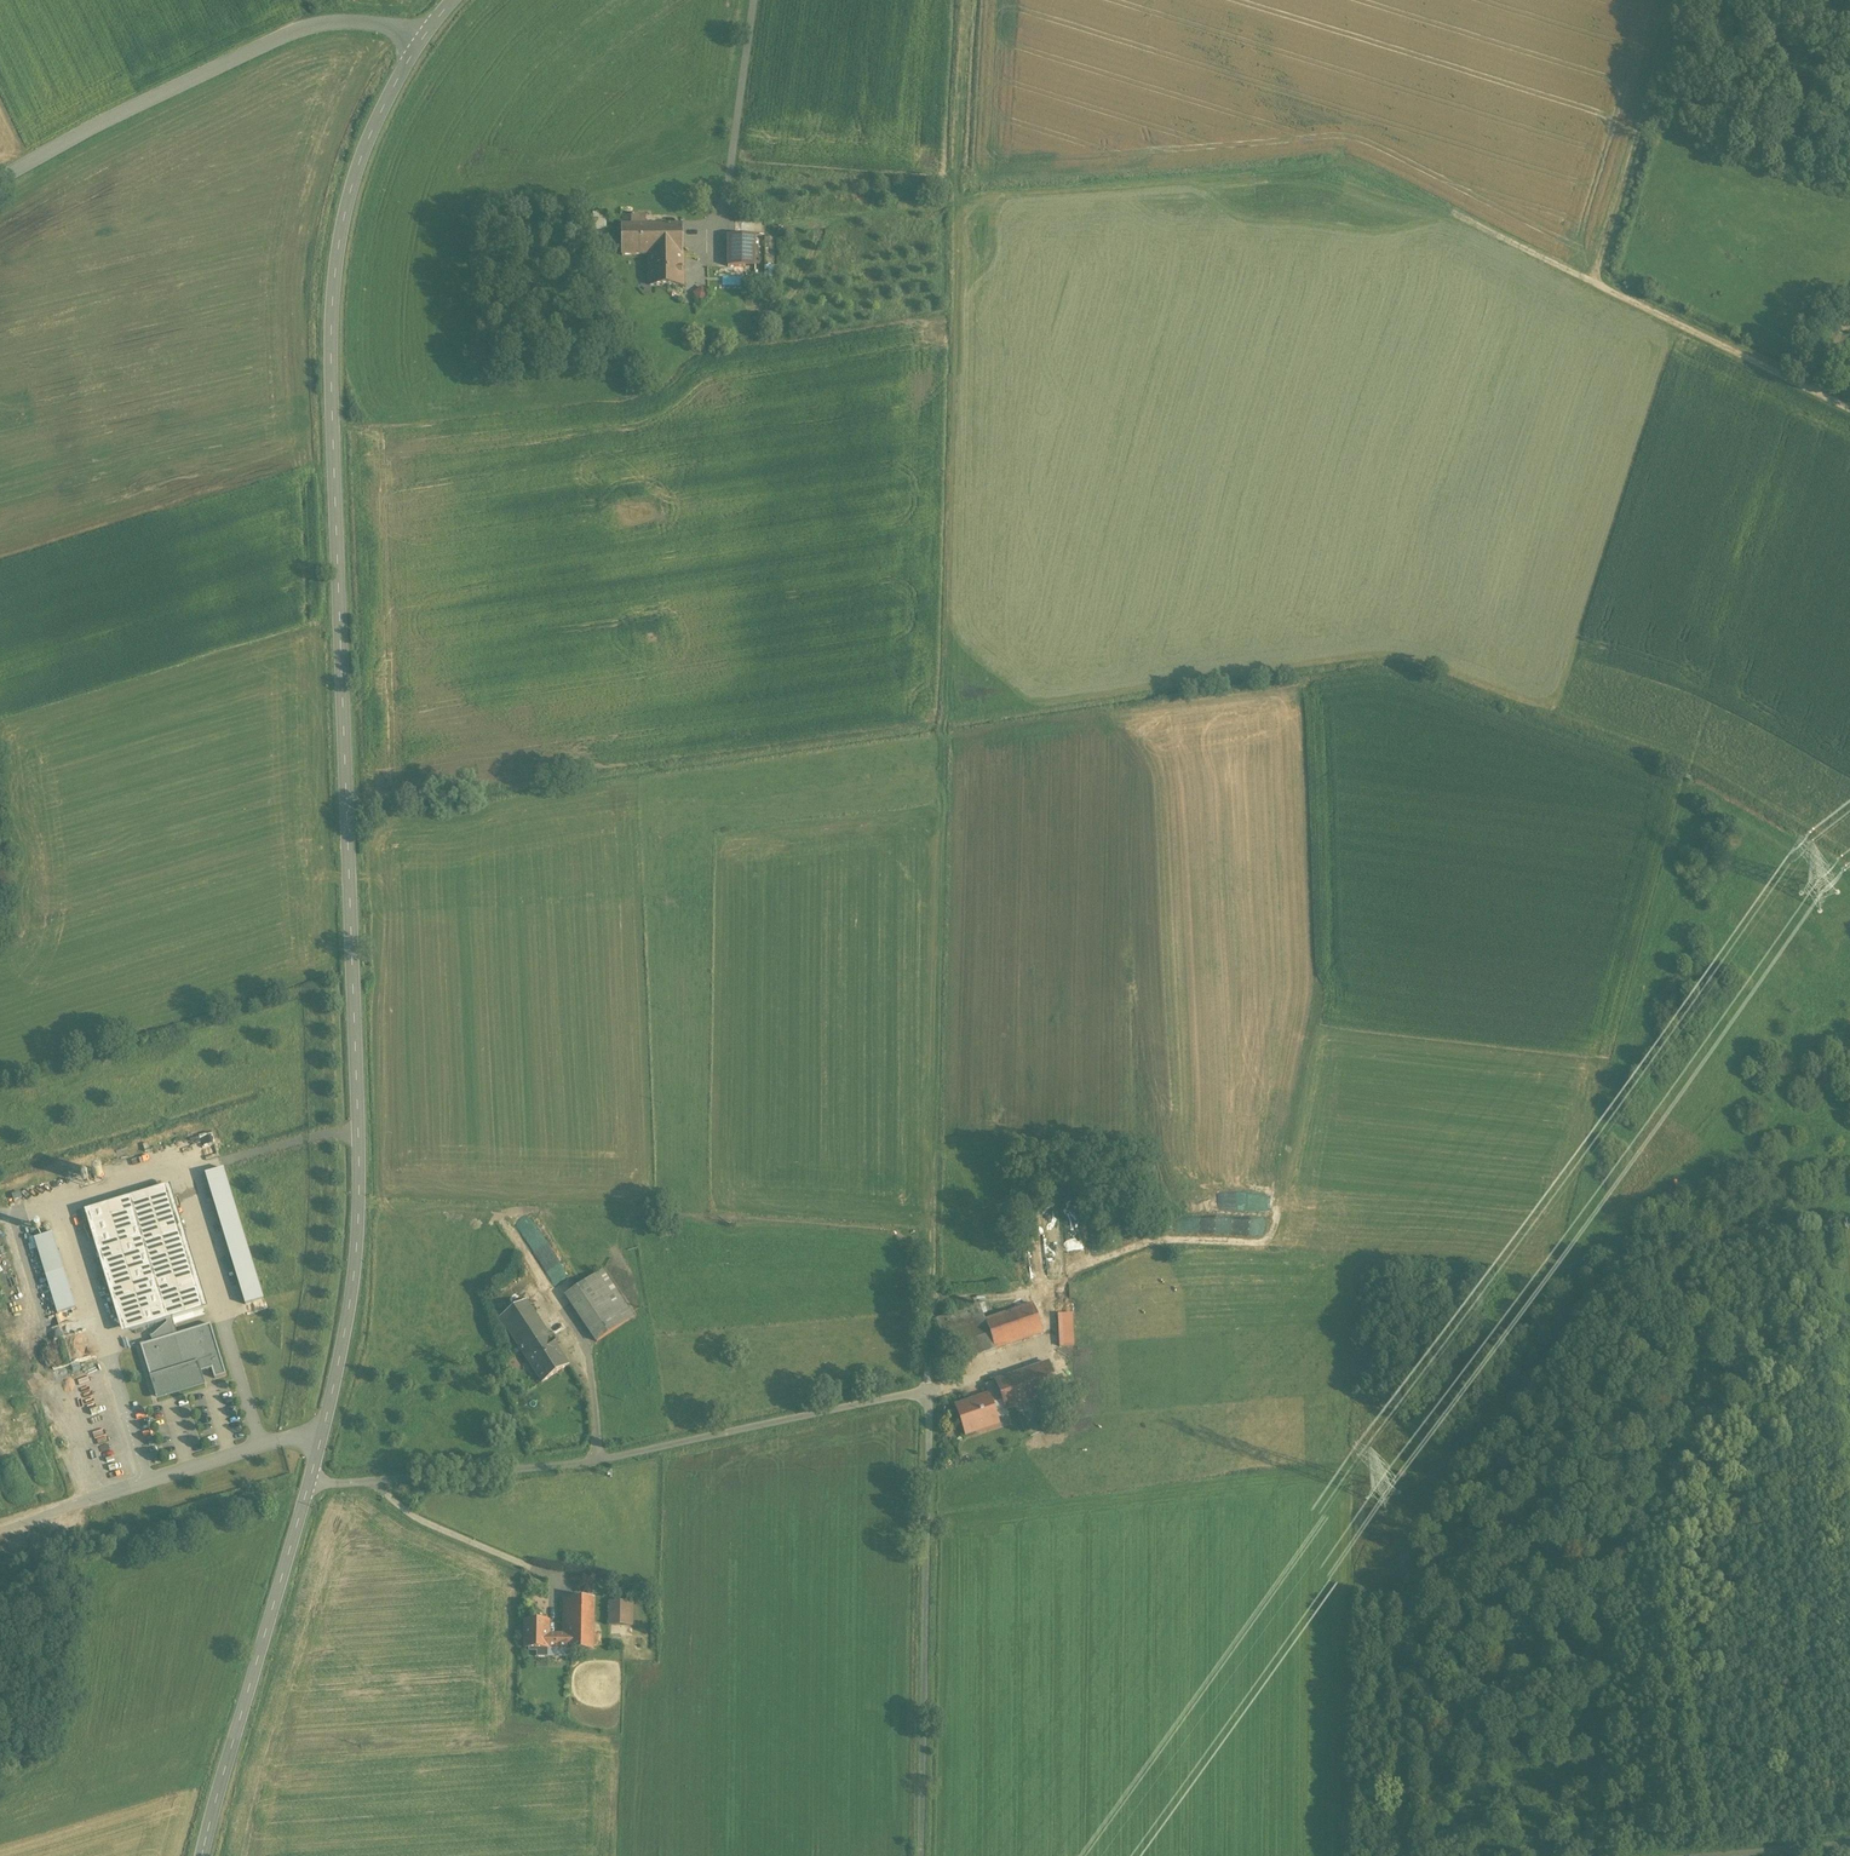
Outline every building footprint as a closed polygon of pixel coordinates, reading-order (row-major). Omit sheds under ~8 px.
[(730,215),(743,215),(743,204),(730,204),(730,215)] [(630,224),(622,224),(622,260),(646,259),(647,287),(683,286),(682,221),(644,222),(644,215),(630,215),(630,224)] [(761,229),(731,229),(732,263),(712,263),(712,283),(747,283),(747,265),(761,265),(761,229)] [(768,265),(768,276),(780,276),(780,265),(768,265)] [(703,302),(712,294),(704,285),(696,293),(703,302)] [(263,1300),(223,1169),(205,1175),(245,1305),(263,1300)] [(100,1170),(92,1173),(95,1182),(103,1180),(100,1170)] [(88,1175),(80,1177),(82,1186),(90,1183),(88,1175)] [(170,1185),(165,1186),(203,1309),(208,1308),(170,1185)] [(134,1331),(166,1321),(172,1319),(203,1309),(165,1186),(84,1211),(93,1240),(102,1246),(96,1257),(98,1258),(119,1320),(117,1323),(134,1331)] [(40,1225),(32,1228),(34,1234),(42,1231),(40,1225)] [(53,1233),(35,1239),(46,1277),(64,1272),(53,1233)] [(583,1283),(565,1295),(597,1342),(633,1318),(601,1271),(583,1283)] [(500,1319),(521,1351),(547,1333),(526,1301),(500,1319)] [(982,1306),(941,1321),(946,1336),(952,1334),(962,1363),(1044,1334),(1032,1303),(987,1319),(982,1306)] [(1074,1314),(1060,1314),(1060,1345),(1074,1345),(1074,1314)] [(177,1335),(172,1319),(166,1321),(166,1323),(151,1337),(152,1343),(140,1346),(158,1400),(205,1386),(201,1371),(211,1369),(215,1379),(226,1375),(211,1325),(177,1335)] [(547,1333),(521,1351),(542,1383),(569,1366),(547,1333)] [(991,1394),(956,1405),(965,1433),(1011,1419),(1008,1409),(1062,1392),(1052,1362),(987,1382),(991,1394)] [(569,1648),(569,1649),(593,1650),(594,1599),(563,1598),(563,1634),(569,1634),(569,1648)] [(632,1626),(633,1602),(610,1602),(609,1625),(632,1626)] [(548,1621),(526,1621),(526,1636),(525,1636),(525,1649),(537,1649),(548,1649),(548,1648),(569,1648),(569,1634),(563,1634),(563,1635),(548,1635),(548,1621)] [(548,1649),(537,1649),(536,1657),(548,1658),(548,1649)]
